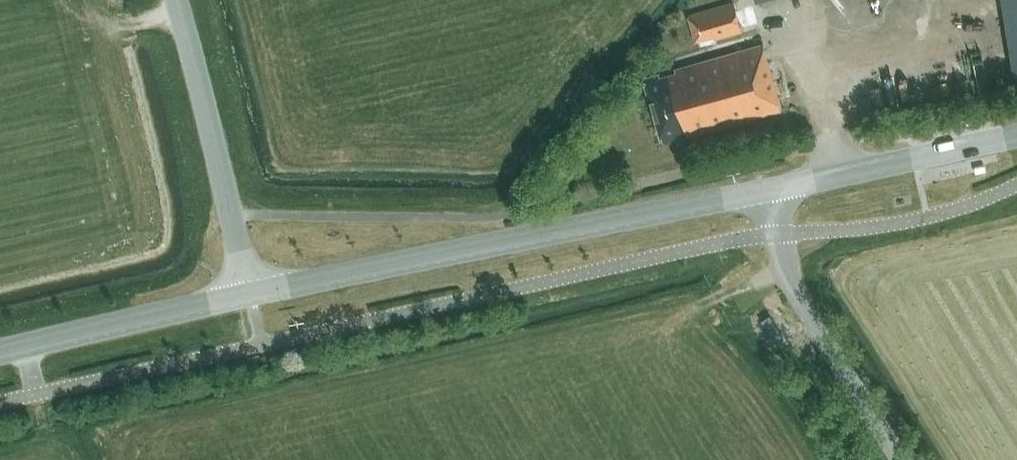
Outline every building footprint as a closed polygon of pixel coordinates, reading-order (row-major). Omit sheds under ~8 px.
[(1014,74),(1016,74),(1016,0),(1002,0),(1014,74)] [(742,31),(733,2),(690,14),(698,43),(742,31)] [(642,78),(661,144),(679,139),(782,110),(763,44),(642,78)]
